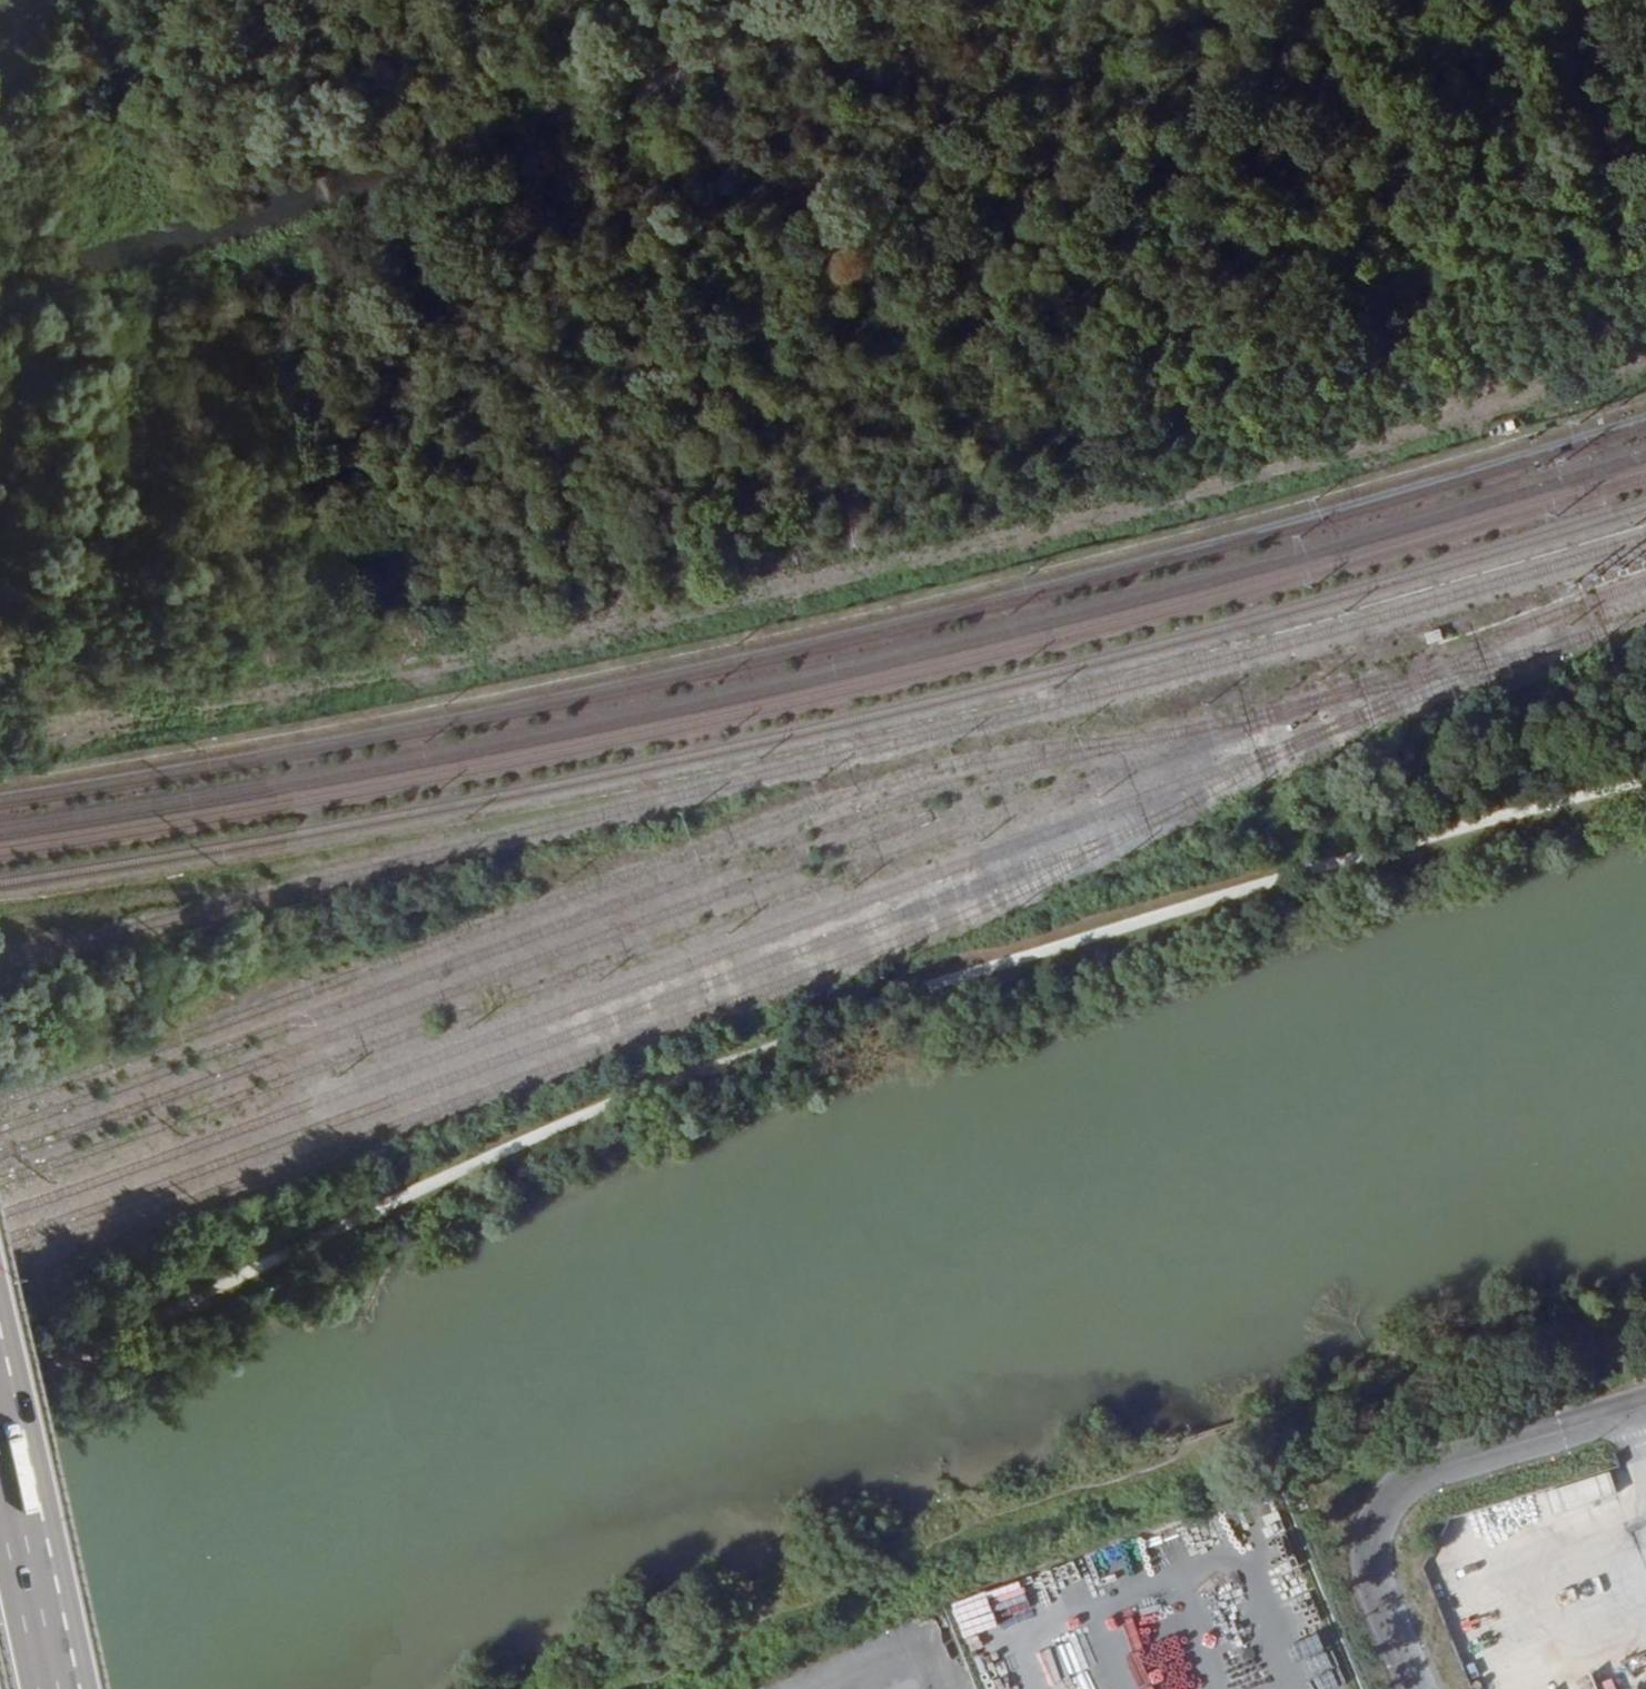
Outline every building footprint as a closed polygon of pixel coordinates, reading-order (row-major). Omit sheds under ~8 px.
[(1631,1638),(1641,1688),(1645,1688),(1645,1635),(1631,1638)]
